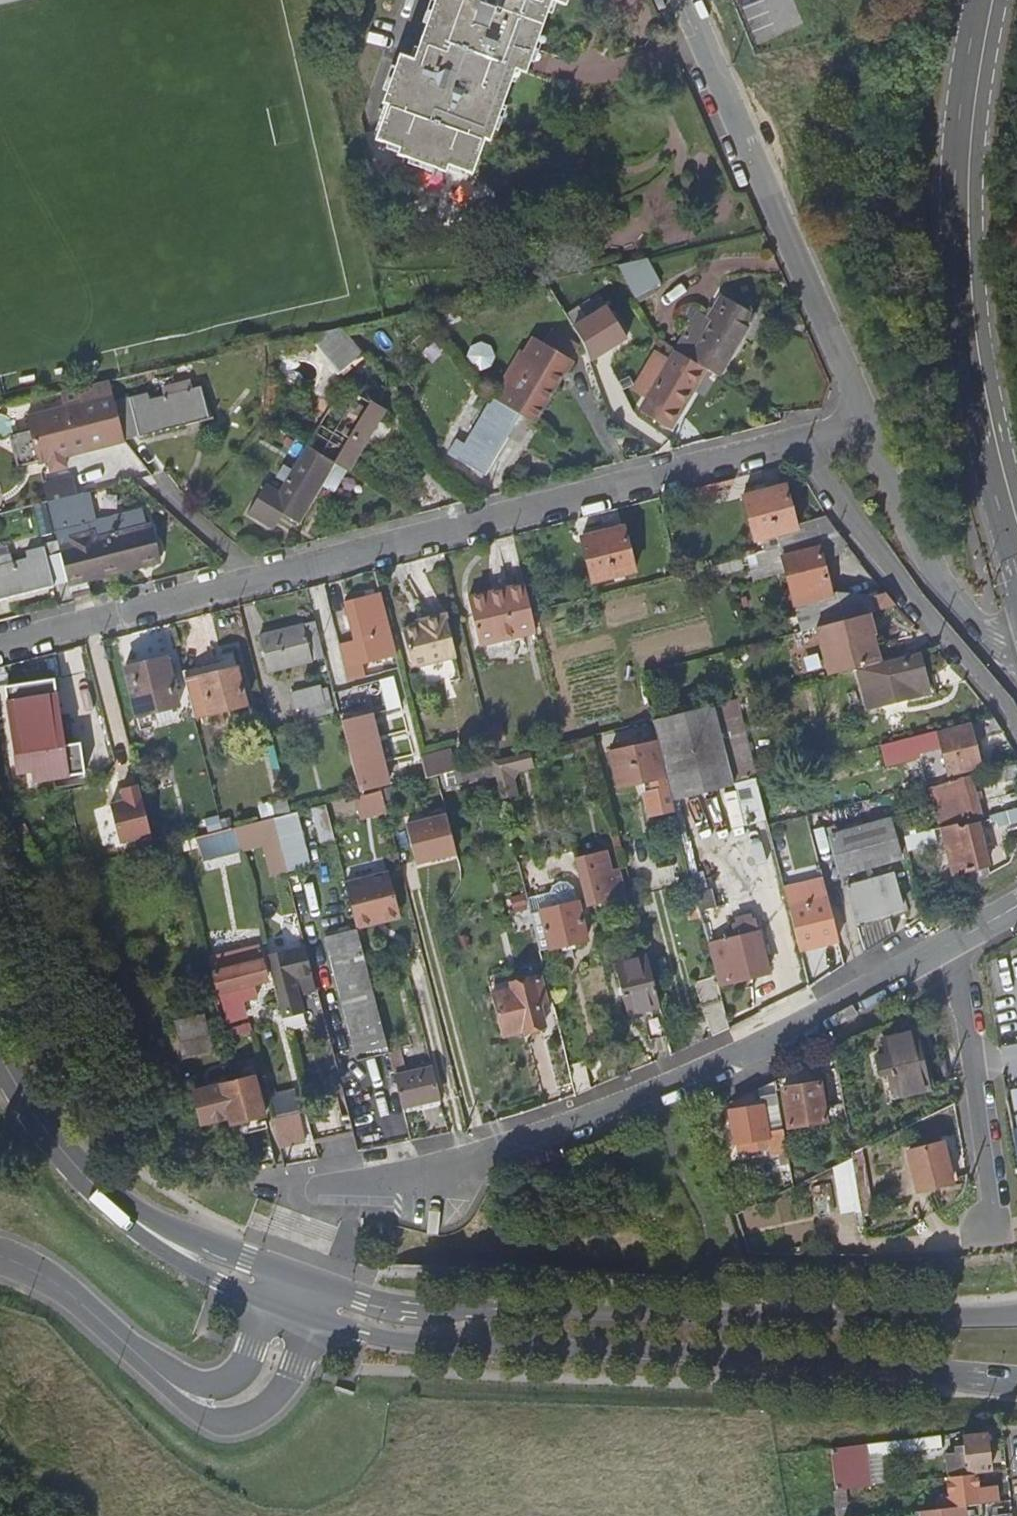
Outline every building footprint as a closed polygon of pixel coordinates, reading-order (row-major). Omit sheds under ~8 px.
[(410,61),(395,55),(377,102),(383,104),(370,139),(393,148),(390,155),(439,173),(442,166),(465,175),(477,141),(483,143),(510,71),(520,75),(547,2),(560,7),(563,0),(433,0),(410,61)] [(623,264),(633,295),(662,285),(652,254),(623,264)] [(576,296),(560,306),(576,331),(592,321),(576,296)] [(691,358),(706,367),(719,375),(755,316),(727,299),(691,358)] [(342,329),(305,338),(336,374),(361,352),(342,329)] [(545,347),(509,406),(525,416),(537,424),(572,365),(545,347)] [(672,425),(706,367),(691,358),(680,351),(645,408),(672,425)] [(116,400),(126,440),(211,418),(203,386),(150,400),(148,392),(116,400)] [(323,452),(352,470),(388,411),(360,394),(348,412),(335,404),(311,445),(312,446),(323,452)] [(42,462),(126,440),(116,400),(82,408),(84,416),(33,428),(42,462)] [(489,476),(525,416),(509,406),(498,400),(462,459),(489,476)] [(339,492),(352,470),(323,452),(312,446),(311,445),(283,493),(265,483),(247,513),(274,530),(285,509),(303,520),(325,484),(339,492)] [(798,530),(786,485),(745,496),(757,540),(798,530)] [(66,557),(72,583),(156,562),(143,509),(84,523),(77,495),(53,501),(65,554),(66,557)] [(636,573),(624,529),(583,540),(596,583),(636,573)] [(823,559),(846,543),(837,533),(812,539),(815,549),(783,557),(795,608),(833,599),(823,559)] [(59,585),(59,583),(52,557),(50,546),(31,551),(32,557),(17,561),(15,554),(0,557),(0,599),(59,585)] [(65,554),(52,557),(59,583),(72,580),(66,557),(65,554)] [(537,633),(526,586),(470,599),(480,646),(537,633)] [(366,664),(399,656),(383,594),(348,603),(366,664)] [(833,599),(795,608),(801,632),(814,629),(869,615),(880,612),(898,607),(889,597),(871,601),(833,599)] [(814,629),(827,676),(855,669),(875,664),(879,663),(872,635),(874,634),(869,615),(814,629)] [(459,658),(448,616),(430,620),(431,625),(422,627),(405,631),(415,669),(459,658)] [(271,671),(327,658),(318,623),(263,636),(271,671)] [(875,664),(855,669),(865,709),(930,692),(920,652),(879,663),(875,664)] [(186,672),(199,721),(250,708),(237,658),(186,672)] [(178,706),(166,659),(126,669),(138,717),(178,706)] [(325,702),(322,690),(291,698),(294,710),(325,702)] [(764,692),(715,705),(736,783),(756,778),(758,777),(740,708),(767,702),(764,692)] [(69,772),(60,700),(11,706),(13,721),(30,719),(37,777),(69,772)] [(715,705),(653,721),(658,740),(662,756),(673,799),(736,783),(715,705)] [(343,721),(361,795),(383,790),(394,787),(375,714),(343,721)] [(973,740),(1005,733),(1001,725),(993,716),(885,744),(890,761),(922,753),(921,746),(939,742),(944,761),(955,758),(959,773),(980,767),(973,740)] [(658,740),(611,753),(619,787),(644,781),(653,816),(676,811),(673,799),(662,756),(658,740)] [(452,750),(424,757),(430,778),(456,771),(458,771),(456,765),(452,750)] [(458,771),(456,771),(460,785),(499,776),(495,761),(468,768),(459,770),(458,771)] [(456,765),(458,771),(459,770),(468,768),(467,762),(456,765)] [(980,813),(970,774),(945,781),(955,820),(980,813)] [(142,782),(110,793),(123,854),(154,835),(142,782)] [(409,818),(426,874),(459,851),(443,796),(409,818)] [(260,801),(262,816),(292,812),(290,797),(260,801)] [(1016,827),(1016,809),(986,817),(988,822),(993,821),(996,832),(1016,827)] [(903,861),(893,821),(835,837),(846,877),(903,861)] [(970,872),(974,886),(992,874),(980,825),(972,827),(970,821),(944,828),(956,876),(970,872)] [(208,835),(214,857),(244,850),(238,827),(208,835)] [(905,838),(909,853),(939,844),(936,830),(905,838)] [(584,878),(590,905),(601,903),(602,907),(607,906),(600,877),(614,873),(609,852),(590,857),(595,876),(584,878)] [(351,873),(352,922),(397,916),(394,861),(351,873)] [(532,864),(521,867),(537,929),(545,927),(550,948),(590,938),(578,891),(567,893),(570,904),(543,910),(532,864)] [(849,889),(865,954),(895,935),(894,931),(890,932),(885,915),(903,909),(895,876),(849,889)] [(711,890),(697,893),(701,909),(715,906),(711,890)] [(830,896),(790,906),(802,952),(842,941),(830,896)] [(720,986),(772,973),(758,919),(733,925),(736,937),(722,941),(726,953),(713,957),(718,975),(720,986)] [(357,1055),(391,1046),(360,927),(326,935),(357,1055)] [(722,941),(710,944),(713,957),(726,953),(722,941)] [(298,978),(316,973),(310,950),(278,958),(294,1016),(307,1012),(298,978)] [(242,988),(270,982),(264,956),(262,951),(231,958),(230,954),(214,958),(231,1022),(250,1017),(242,988)] [(653,1038),(671,1035),(650,954),(618,961),(631,1013),(646,1009),(653,1038)] [(513,983),(492,989),(505,1037),(548,1025),(542,1004),(549,1003),(541,971),(512,979),(513,983)] [(701,979),(715,1036),(731,1028),(720,986),(718,975),(701,979)] [(176,1019),(186,1057),(216,1049),(206,1012),(176,1019)] [(928,1090),(912,1033),(881,1041),(885,1056),(875,1059),(879,1074),(889,1071),(896,1099),(928,1090)] [(841,1049),(833,1054),(837,1073),(845,1069),(841,1049)] [(572,1066),(579,1095),(593,1089),(587,1062),(572,1066)] [(434,1069),(398,1079),(406,1108),(442,1099),(434,1069)] [(258,1078),(198,1093),(206,1125),(234,1118),(236,1125),(268,1117),(258,1078)] [(818,1083),(782,1089),(788,1128),(825,1120),(818,1083)] [(763,1103),(729,1109),(734,1142),(769,1136),(763,1103)] [(780,1131),(773,1132),(777,1154),(784,1153),(780,1131)] [(280,1139),(287,1167),(313,1162),(305,1133),(280,1139)] [(938,1145),(904,1152),(912,1190),(946,1183),(938,1145)] [(851,1156),(862,1219),(874,1218),(862,1151),(851,1156)] [(983,1432),(961,1436),(962,1443),(954,1445),(955,1455),(945,1456),(947,1471),(988,1466),(983,1432)] [(941,1443),(939,1434),(865,1443),(867,1453),(941,1443)] [(829,1450),(834,1489),(845,1487),(870,1484),(865,1443),(829,1448),(829,1450)] [(994,1485),(991,1485),(976,1488),(975,1483),(974,1477),(947,1481),(950,1503),(977,1500),(978,1505),(980,1505),(997,1503),(994,1485)] [(836,1506),(847,1505),(845,1487),(834,1489),(836,1506)] [(837,1515),(848,1515),(847,1505),(836,1506),(837,1515)] [(932,1515),(981,1515),(980,1505),(978,1505),(931,1510),(932,1515)]
